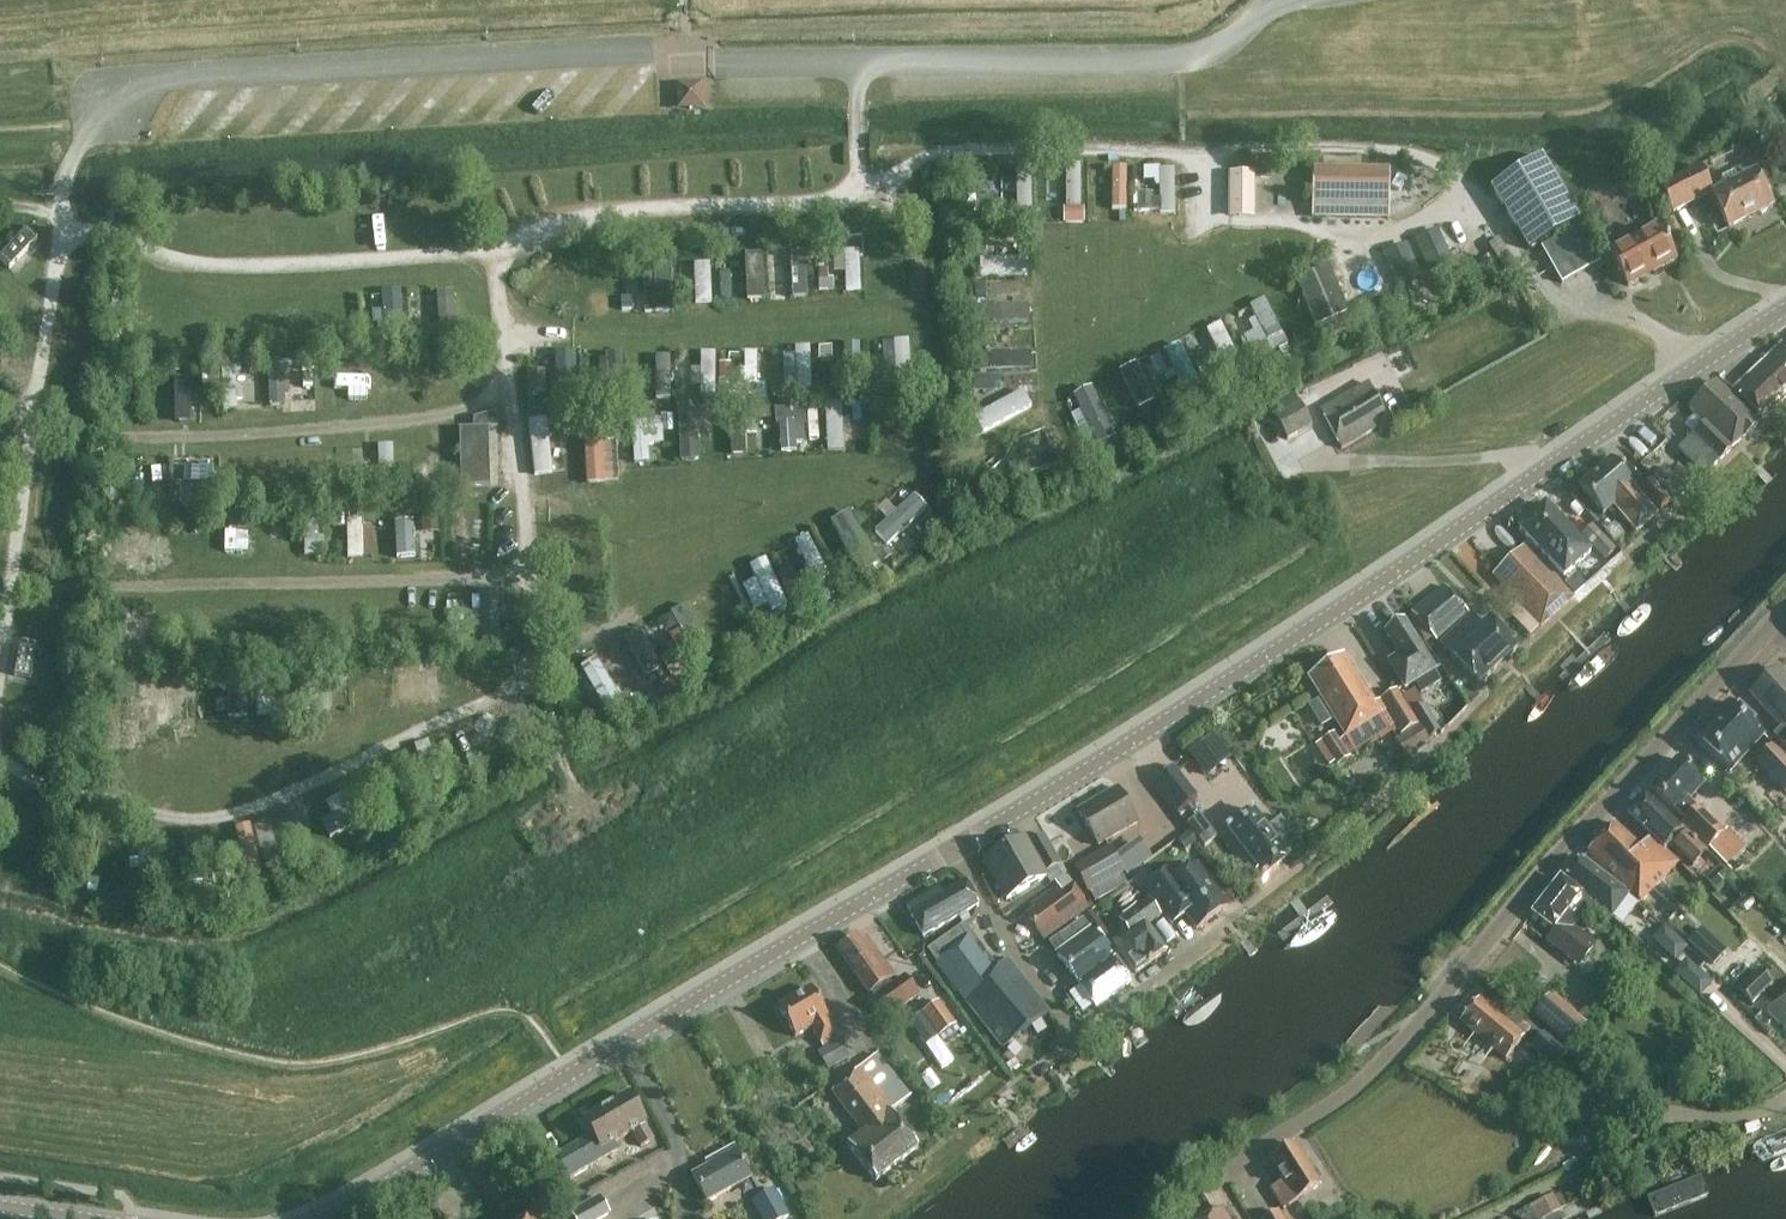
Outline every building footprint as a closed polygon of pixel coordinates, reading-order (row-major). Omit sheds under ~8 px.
[(699,84),(674,87),(677,109),(701,106),(699,84)] [(1542,158),(1492,188),(1530,250),(1579,220),(1542,158)] [(1270,162),(1253,163),(1254,174),(1255,174),(1255,178),(1270,178),(1270,162)] [(1073,163),(1073,221),(1090,221),(1090,163),(1073,163)] [(1135,166),(1119,166),(1119,208),(1135,208),(1135,166)] [(1183,209),(1183,166),(1149,166),(1148,209),(1183,209)] [(1024,168),(1026,210),(1041,210),(1039,167),(1024,168)] [(1710,188),(1700,169),(1661,188),(1673,213),(1691,205),(1688,199),(1710,188)] [(1389,171),(1315,170),(1314,201),(1388,202),(1389,171)] [(1774,207),(1757,173),(1713,195),(1729,229),(1774,207)] [(1011,208),(1024,208),(1023,176),(1010,176),(1011,208)] [(1236,179),(1236,207),(1250,207),(1250,179),(1236,179)] [(1601,260),(1583,225),(1543,249),(1563,283),(1601,260)] [(1677,260),(1659,226),(1610,253),(1629,287),(1677,260)] [(45,245),(28,229),(0,259),(0,260),(17,276),(45,245)] [(1415,240),(1429,272),(1454,262),(1439,229),(1415,240)] [(1383,254),(1398,287),(1422,276),(1408,244),(1383,254)] [(853,270),(854,289),(870,289),(868,247),(841,248),(842,270),(853,270)] [(800,292),(837,290),(835,264),(814,266),(813,251),(798,251),(800,292)] [(1036,275),(1036,257),(988,257),(988,275),(1036,275)] [(772,298),(772,259),(744,259),(744,298),(772,298)] [(628,278),(629,311),(679,310),(679,261),(661,261),(661,278),(628,278)] [(1350,313),(1329,267),(1297,281),(1317,328),(1350,313)] [(410,330),(409,289),(391,289),(391,330),(410,330)] [(447,334),(463,334),(463,289),(447,289),(447,334)] [(429,291),(431,335),(445,335),(443,290),(429,291)] [(1266,301),(1250,309),(1256,321),(1249,324),(1253,333),(1243,338),(1250,351),(1268,343),(1272,352),(1287,345),(1266,301)] [(1037,302),(984,305),(985,324),(1038,321),(1037,302)] [(989,326),(990,338),(1018,336),(1017,324),(989,326)] [(1220,326),(1207,333),(1226,370),(1240,364),(1220,326)] [(918,341),(893,341),(894,373),(918,373),(918,341)] [(1189,343),(1174,348),(1190,390),(1205,384),(1189,343)] [(1782,343),(1732,391),(1763,422),(1785,399),(1785,347),(1782,343)] [(587,406),(585,350),(550,352),(551,367),(538,368),(540,408),(587,406)] [(709,350),(709,393),(723,393),(723,350),(709,350)] [(766,381),(766,351),(727,350),(726,396),(774,397),(775,381),(766,381)] [(1040,368),(1038,350),(983,354),(984,372),(1040,368)] [(611,388),(626,390),(631,353),(616,351),(611,388)] [(229,358),(232,409),(248,408),(246,357),(229,358)] [(1146,360),(1128,368),(1146,408),(1163,400),(1146,360)] [(278,364),(278,402),(291,403),(291,364),(278,364)] [(182,410),(196,410),(196,372),(182,372),(182,410)] [(974,379),(974,392),(988,392),(988,378),(974,379)] [(1106,446),(1127,435),(1102,383),(1080,394),(1106,446)] [(1744,440),(1759,425),(1717,383),(1691,408),(1706,423),(1693,435),(1719,463),(1733,450),(1732,449),(1743,439),(1744,440)] [(1385,413),(1369,384),(1321,411),(1343,448),(1380,426),(1376,418),(1385,413)] [(989,430),(1040,408),(1033,391),(981,413),(989,430)] [(852,401),(834,402),(834,449),(852,449),(852,401)] [(867,403),(852,404),(852,415),(868,414),(867,403)] [(1313,425),(1300,403),(1276,417),(1289,440),(1313,425)] [(787,450),(805,449),(804,439),(827,438),(826,407),(785,408),(787,450)] [(755,409),(756,420),(771,419),(771,408),(755,409)] [(660,461),(661,419),(642,419),(641,460),(660,461)] [(594,420),(594,461),(614,461),(614,420),(594,420)] [(461,430),(464,487),(491,487),(490,429),(461,430)] [(1678,449),(1703,478),(1719,463),(1693,435),(1692,435),(1678,449)] [(403,483),(400,442),(385,443),(387,484),(403,483)] [(1055,447),(1016,462),(1023,479),(1062,464),(1055,447)] [(1636,487),(1612,459),(1580,487),(1604,515),(1614,506),(1637,533),(1657,515),(1634,489),(1636,487)] [(224,499),(224,465),(199,465),(198,499),(224,499)] [(1662,488),(1675,477),(1665,466),(1653,477),(1662,488)] [(1672,502),(1652,479),(1640,489),(1660,511),(1672,502)] [(1520,530),(1565,577),(1591,552),(1547,505),(1520,530)] [(861,508),(845,514),(858,547),(848,550),(851,557),(876,547),(861,508)] [(326,511),(310,512),(313,555),(328,554),(326,511)] [(124,520),(123,561),(136,561),(136,541),(161,541),(161,521),(124,520)] [(459,520),(460,551),(475,550),(474,520),(459,520)] [(1582,536),(1605,560),(1617,549),(1593,525),(1582,536)] [(781,549),(796,592),(835,578),(820,536),(781,549)] [(1527,547),(1495,577),(1542,626),(1574,597),(1527,547)] [(1469,612),(1446,587),(1412,614),(1437,641),(1469,612)] [(701,654),(717,647),(696,603),(681,610),(701,654)] [(1483,627),(1472,616),(1442,645),(1481,685),(1519,648),(1491,619),(1483,627)] [(1422,694),(1443,681),(1405,621),(1386,633),(1400,656),(1389,663),(1406,689),(1415,683),(1422,694)] [(652,630),(633,637),(641,661),(624,667),(631,685),(667,673),(652,630)] [(36,650),(20,647),(16,677),(31,679),(36,650)] [(588,666),(614,709),(630,699),(604,656),(588,666)] [(1375,705),(1345,657),(1310,679),(1323,699),(1310,707),(1323,728),(1336,719),(1347,737),(1356,752),(1397,726),(1402,735),(1419,725),(1398,690),(1375,705)] [(311,711),(322,712),(325,669),(314,668),(311,711)] [(1785,749),(1785,678),(1778,669),(1751,694),(1783,728),(1774,736),(1785,749)] [(236,680),(235,713),(264,714),(264,681),(236,680)] [(164,690),(166,723),(196,722),(194,689),(164,690)] [(1765,735),(1730,703),(1696,740),(1731,772),(1765,735)] [(1442,732),(1426,705),(1414,713),(1430,739),(1442,732)] [(1432,744),(1421,727),(1397,741),(1407,759),(1432,744)] [(1336,763),(1338,766),(1352,758),(1336,733),(1317,746),(1330,766),(1336,763)] [(424,742),(433,781),(447,779),(438,739),(424,742)] [(1785,794),(1785,758),(1774,746),(1757,762),(1785,794)] [(1679,759),(1651,789),(1673,809),(1674,809),(1686,820),(1683,823),(1711,848),(1726,832),(1698,807),(1690,800),(1705,783),(1679,759)] [(1154,783),(1178,812),(1197,796),(1174,767),(1154,783)] [(323,797),(332,820),(350,812),(352,816),(362,812),(352,786),(323,797)] [(1138,824),(1118,788),(1079,811),(1099,846),(1138,824)] [(1682,830),(1646,795),(1628,814),(1663,848),(1671,843),(1694,866),(1708,852),(1684,827),(1682,830)] [(299,807),(282,813),(299,862),(315,856),(299,807)] [(1229,829),(1266,877),(1290,858),(1253,810),(1229,829)] [(1641,848),(1615,823),(1589,852),(1642,902),(1679,862),(1667,851),(1665,853),(1650,838),(1641,848)] [(1209,826),(1197,835),(1205,847),(1218,837),(1209,826)] [(213,870),(210,832),(191,834),(194,871),(213,870)] [(1044,832),(1027,842),(1044,873),(1062,863),(1044,832)] [(1190,833),(1179,841),(1186,851),(1197,843),(1190,833)] [(986,861),(1008,900),(1047,878),(1044,873),(1027,842),(1025,839),(986,861)] [(1075,867),(1089,893),(1125,873),(1110,847),(1075,867)] [(1566,882),(1613,917),(1630,895),(1581,858),(1566,882)] [(1186,914),(1197,930),(1229,907),(1199,866),(1179,880),(1171,868),(1145,887),(1173,924),(1186,914)] [(1724,883),(1741,901),(1749,893),(1732,875),(1724,883)] [(1593,903),(1561,879),(1533,914),(1555,931),(1548,939),(1581,964),(1594,947),(1572,930),(1593,903)] [(980,906),(966,882),(943,895),(940,889),(908,907),(924,937),(980,906)] [(1090,908),(1074,886),(1063,894),(1058,887),(1033,904),(1037,911),(1029,916),(1045,940),(1079,916),(1090,908)] [(1115,943),(1137,974),(1167,952),(1149,927),(1162,917),(1150,901),(1120,922),(1129,933),(1115,943)] [(1652,940),(1676,963),(1689,949),(1665,926),(1652,940)] [(1729,951),(1703,928),(1689,944),(1714,967),(1729,951)] [(1059,956),(1097,1007),(1130,983),(1093,932),(1059,956)] [(862,943),(856,936),(838,949),(870,994),(872,993),(876,998),(874,1000),(888,1018),(919,996),(906,977),(893,987),(888,981),(895,976),(868,939),(862,943)] [(994,971),(969,939),(938,964),(1004,1049),(1051,1013),(1009,960),(994,971)] [(1714,984),(1687,959),(1674,974),(1701,998),(1714,984)] [(1774,985),(1760,970),(1739,990),(1753,1005),(1774,985)] [(829,1018),(812,989),(779,1008),(796,1037),(812,1028),(824,1048),(839,1039),(828,1019),(829,1018)] [(1461,1022),(1507,1060),(1532,1030),(1486,992),(1480,1001),(1479,1000),(1461,1022)] [(1536,1024),(1565,1049),(1588,1023),(1554,993),(1535,1014),(1540,1019),(1536,1024)] [(1785,1028),(1785,995),(1769,1013),(1785,1028)] [(957,1026),(940,1002),(924,1014),(940,1038),(957,1026)] [(1531,1048),(1555,1069),(1568,1054),(1544,1033),(1531,1048)] [(851,1059),(841,1040),(818,1053),(829,1071),(851,1059)] [(911,1097),(878,1055),(833,1093),(864,1134),(849,1145),(877,1180),(919,1148),(891,1112),(911,1097)] [(655,1140),(646,1125),(647,1124),(631,1095),(608,1108),(625,1137),(633,1133),(642,1147),(655,1140)] [(615,1143),(625,1137),(608,1108),(585,1122),(593,1135),(557,1157),(570,1179),(619,1150),(615,1143)] [(1272,1189),(1285,1210),(1321,1186),(1294,1145),(1272,1159),(1282,1174),(1280,1176),(1284,1182),(1272,1189)] [(1754,1160),(1763,1181),(1785,1172),(1785,1146),(1754,1160)] [(694,1176),(708,1202),(751,1179),(735,1148),(712,1160),(715,1164),(694,1176)] [(1658,1218),(1711,1194),(1702,1177),(1650,1199),(1658,1218)] [(762,1218),(788,1218),(790,1218),(775,1190),(753,1203),(762,1218)] [(601,1196),(571,1213),(574,1218),(604,1218),(612,1214),(601,1196)] [(1555,1196),(1531,1208),(1536,1218),(1544,1218),(1562,1210),(1555,1196)] [(1223,1209),(1206,1218),(1229,1218),(1223,1209)] [(1263,1218),(1262,1218),(1263,1218),(1285,1218),(1278,1209),(1263,1218)]
